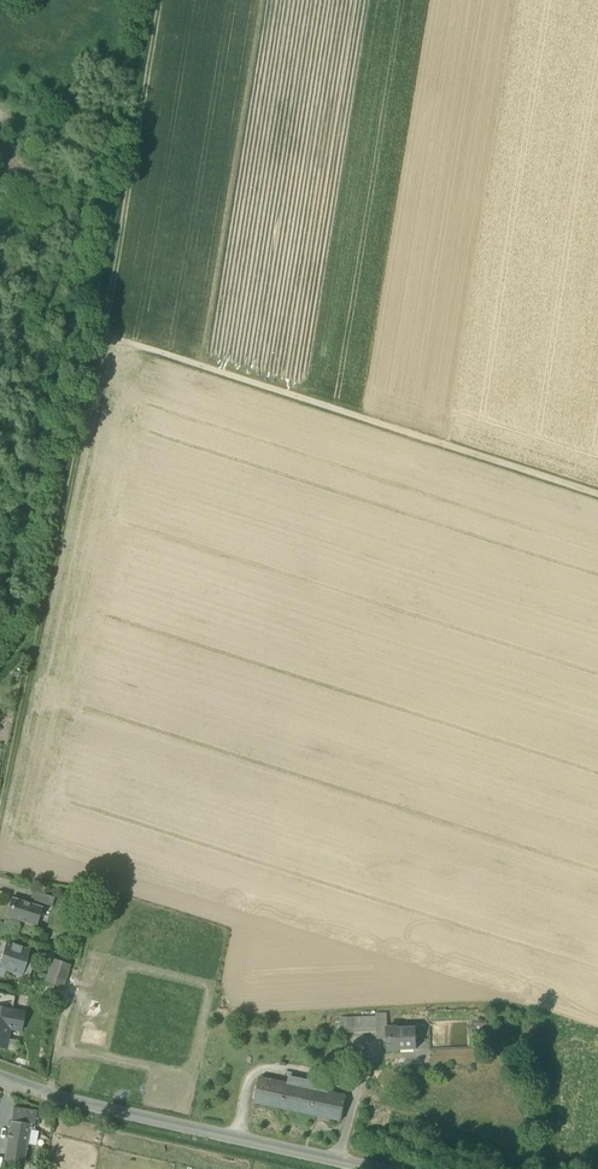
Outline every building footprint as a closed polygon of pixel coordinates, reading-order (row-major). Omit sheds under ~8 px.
[(33,891),(31,899),(52,906),(55,898),(33,891)] [(69,899),(58,896),(56,904),(66,907),(69,899)] [(8,918),(34,926),(40,906),(33,904),(14,898),(8,918)] [(22,977),(22,976),(26,964),(30,951),(6,943),(0,962),(0,969),(22,977)] [(45,984),(62,990),(70,965),(53,959),(45,984)] [(26,964),(22,976),(29,978),(33,966),(26,964)] [(12,1011),(15,996),(0,993),(0,1008),(12,1011)] [(5,1049),(7,1039),(9,1028),(20,1031),(24,1013),(12,1011),(0,1008),(0,1048),(5,1049)] [(377,1013),(377,1017),(378,1032),(378,1039),(387,1039),(387,1029),(388,1029),(388,1013),(377,1013)] [(354,1018),(355,1032),(378,1032),(377,1017),(354,1018)] [(355,1032),(354,1018),(345,1018),(346,1033),(355,1032)] [(387,1039),(388,1051),(398,1051),(398,1050),(417,1049),(416,1029),(398,1029),(398,1028),(388,1029),(387,1029),(387,1039)] [(16,1040),(7,1039),(5,1049),(14,1050),(16,1040)] [(289,1076),(288,1084),(328,1092),(329,1084),(289,1076)] [(255,1102),(342,1121),(347,1096),(328,1092),(288,1084),(260,1078),(255,1101),(255,1102)] [(30,1128),(34,1128),(37,1111),(13,1108),(11,1122),(30,1125),(30,1128)] [(24,1163),(27,1144),(30,1128),(30,1125),(11,1122),(5,1160),(24,1163)] [(34,1128),(30,1128),(27,1144),(35,1146),(36,1136),(35,1134),(36,1129),(34,1129),(34,1128)]
